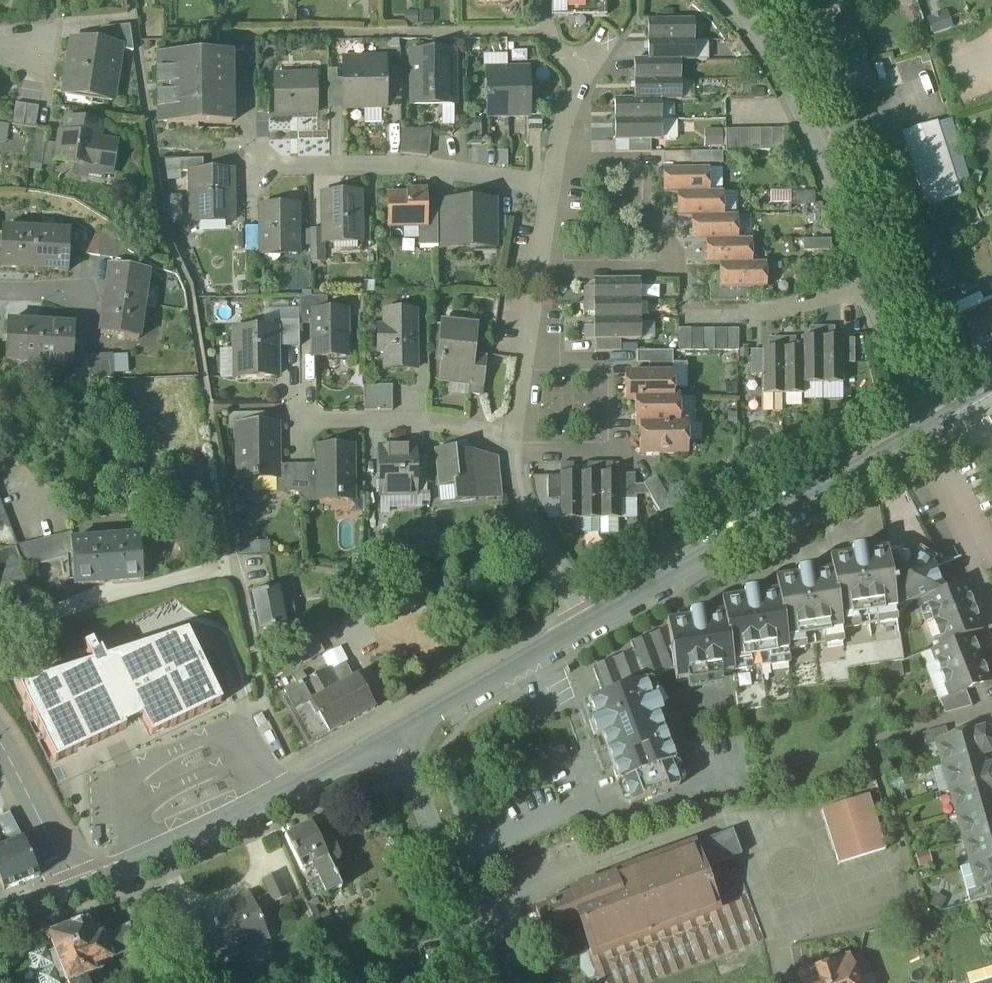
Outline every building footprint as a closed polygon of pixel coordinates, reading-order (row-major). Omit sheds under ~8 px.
[(606,16),(606,4),(551,4),(552,16),(606,16)] [(418,27),(418,10),(404,10),(404,27),(418,27)] [(418,10),(418,27),(433,27),(432,10),(418,10)] [(647,21),(647,42),(694,41),(694,20),(647,21)] [(118,51),(131,53),(127,28),(103,31),(101,47),(118,49),(118,51)] [(647,42),(648,61),(680,61),(694,61),(694,41),(647,42)] [(706,41),(694,41),(694,61),(694,62),(706,61),(706,41)] [(86,98),(106,101),(108,85),(113,86),(118,51),(118,49),(101,47),(72,42),(65,88),(87,92),(86,98)] [(441,105),(447,105),(453,101),(453,76),(451,76),(451,62),(453,62),(453,53),(412,53),(413,100),(429,100),(429,101),(435,105),(441,105)] [(487,68),(507,68),(507,54),(483,54),(483,68),(487,68)] [(163,109),(163,124),(232,123),(231,55),(163,55),(163,70),(163,86),(163,93),(163,109)] [(864,55),(853,59),(863,89),(874,86),(864,55)] [(344,110),(364,110),(364,58),(344,58),(344,80),(344,110)] [(384,58),(364,58),(364,110),(381,110),(384,110),(384,79),(384,58)] [(839,96),(863,89),(853,59),(827,67),(830,79),(834,78),(839,96)] [(633,62),(634,81),(680,81),(680,61),(648,61),(633,62)] [(488,118),(508,118),(507,68),(487,68),(488,118)] [(527,68),(507,68),(508,118),(526,117),(528,117),(528,107),(527,68)] [(329,110),(344,110),(344,80),(336,80),(336,71),(328,72),(329,110)] [(384,79),(384,110),(400,109),(400,71),(392,71),(392,79),(384,79)] [(275,75),(275,114),(316,114),(316,74),(275,75)] [(634,81),(634,101),(660,100),(674,100),(680,100),(680,81),(634,81)] [(680,81),(680,100),(694,100),(694,81),(680,81)] [(614,101),(614,121),(661,120),(660,100),(634,101),(614,101)] [(660,100),(661,120),(674,120),(674,100),(660,100)] [(453,127),(453,101),(447,105),(441,105),(442,127),(453,127)] [(11,128),(35,131),(39,109),(15,106),(11,128)] [(527,133),(541,133),(541,107),(528,107),(528,117),(526,117),(527,133)] [(381,110),(364,110),(365,124),(381,124),(381,110)] [(467,146),(481,146),(481,119),(466,119),(467,146)] [(661,141),(661,120),(614,121),(614,141),(628,141),(650,141),(661,141)] [(674,120),(661,120),(661,141),(677,141),(677,120),(674,120)] [(77,166),(87,168),(93,164),(96,143),(99,144),(102,127),(68,121),(66,136),(59,135),(54,163),(77,166)] [(902,135),(925,209),(959,198),(936,124),(902,135)] [(6,145),(9,127),(0,126),(0,145),(6,145)] [(704,148),(723,148),(722,130),(704,130),(704,148)] [(782,130),(771,130),(759,130),(748,130),(736,130),(725,131),(725,153),(735,153),(737,153),(747,152),(748,152),(758,152),(760,152),(770,152),(771,152),(782,152),(782,130)] [(30,167),(41,169),(47,133),(35,131),(30,167)] [(418,158),(425,159),(425,131),(401,132),(401,157),(404,157),(418,158)] [(615,153),(628,153),(628,141),(614,141),(615,153)] [(628,153),(650,153),(650,141),(628,141),(628,153)] [(119,147),(99,144),(96,143),(93,164),(87,168),(77,166),(75,178),(112,184),(119,147)] [(663,153),(663,165),(691,165),(691,153),(663,153)] [(179,160),(179,172),(191,172),(191,171),(203,171),(203,159),(179,160)] [(179,180),(179,172),(179,160),(160,160),(157,163),(159,181),(179,180)] [(708,194),(722,194),(722,169),(707,170),(708,194)] [(664,195),(678,195),(708,194),(707,170),(663,170),(664,195)] [(191,172),(191,223),(192,223),(192,217),(232,217),(232,222),(233,222),(233,171),(203,171),(191,171),(191,172)] [(388,197),(388,228),(403,228),(417,228),(423,228),(423,213),(423,193),(409,193),(409,197),(388,197)] [(794,204),(816,204),(816,193),(797,194),(794,194),(794,204)] [(321,233),(322,245),(361,245),(360,194),(321,195),(321,233)] [(722,194),(708,194),(678,195),(678,219),(692,218),(722,218),(722,194)] [(722,218),(736,218),(736,194),(722,194),(722,218)] [(165,205),(167,224),(181,225),(181,196),(167,196),(167,205),(165,205)] [(452,248),(476,248),(476,240),(491,240),(491,205),(452,205),(452,207),(452,248)] [(260,252),(298,252),(297,207),(274,207),(275,210),(260,210),(260,228),(260,252)] [(437,207),(437,213),(437,247),(438,248),(452,248),(452,207),(437,207)] [(417,247),(437,247),(437,213),(423,213),(423,228),(417,228),(417,241),(417,247)] [(736,218),(722,218),(692,218),(692,242),(706,242),(736,242),(736,218)] [(736,242),(750,242),(750,218),(736,218),(736,242)] [(246,252),(260,252),(260,228),(245,228),(246,252)] [(403,241),(417,241),(417,228),(403,228),(403,241)] [(34,267),(36,231),(2,229),(0,266),(0,268),(20,269),(20,266),(34,267)] [(70,232),(36,231),(34,267),(48,268),(48,270),(68,271),(70,232)] [(309,233),(310,269),(322,268),(322,245),(321,233),(309,233)] [(230,235),(230,249),(242,249),(242,235),(230,235)] [(85,255),(96,257),(99,237),(88,236),(85,255)] [(113,239),(99,237),(96,257),(110,259),(112,246),(113,239)] [(923,243),(941,302),(953,298),(961,296),(942,237),(923,243)] [(803,252),(831,252),(831,241),(831,240),(803,240),(803,241),(803,252)] [(750,242),(736,242),(706,242),(706,266),(720,266),(750,266),(750,242)] [(764,266),(750,266),(720,266),(720,279),(720,291),(747,290),(764,290),(764,266)] [(109,288),(107,301),(143,306),(148,273),(109,268),(106,288),(109,288)] [(747,302),(747,290),(720,291),(720,279),(711,279),(711,301),(747,302)] [(593,282),(593,290),(593,302),(639,302),(639,281),(593,282)] [(583,302),(593,302),(593,290),(583,290),(583,302)] [(957,303),(961,313),(990,301),(986,291),(957,303)] [(941,302),(949,329),(961,325),(953,298),(941,302)] [(299,310),(299,322),(299,327),(314,327),(313,314),(322,314),(322,299),(299,299),(299,310)] [(138,341),(143,306),(107,301),(105,316),(102,315),(100,335),(138,341)] [(583,315),(593,315),(593,302),(583,302),(583,315)] [(639,302),(593,302),(593,315),(593,322),(640,321),(639,302)] [(973,349),(991,341),(991,304),(959,318),(973,349)] [(263,310),(263,331),(274,331),(274,323),(299,322),(299,310),(263,310)] [(385,353),(385,369),(415,369),(414,313),(384,314),(384,331),(377,331),(378,353),(385,353)] [(314,358),(345,358),(344,314),(322,314),(313,314),(314,327),(314,358)] [(593,322),(593,329),(593,342),(596,342),(620,342),(640,342),(640,324),(640,321),(593,322)] [(299,348),(299,327),(299,322),(274,323),(274,331),(276,331),(276,349),(299,348)] [(25,360),(39,361),(41,324),(8,323),(6,361),(24,362),(25,360)] [(74,326),(41,324),(39,361),(53,361),(52,364),(72,366),(74,326)] [(640,324),(640,342),(654,342),(654,324),(640,324)] [(469,385),(470,385),(473,357),(476,329),(441,325),(439,345),(441,345),(439,364),(441,364),(439,382),(469,385)] [(583,342),(593,342),(593,329),(583,329),(583,342)] [(678,353),(690,353),(690,329),(678,329),(678,353)] [(690,353),(702,353),(702,329),(690,329),(690,353)] [(702,353),(714,353),(714,329),(702,329),(702,353)] [(714,353),(726,353),(726,329),(714,329),(714,353)] [(738,329),(726,329),(726,353),(738,353),(738,329)] [(802,384),(821,384),(821,329),(809,329),(809,338),(802,338),(802,350),(802,384)] [(834,329),(821,329),(821,384),(842,384),(842,364),(842,341),(842,338),(834,338),(834,329)] [(235,379),(276,379),(276,349),(276,331),(274,331),(263,331),(235,331),(235,351),(235,365),(239,365),(239,377),(235,377),(235,379)] [(762,376),(762,397),(783,396),(782,339),(770,340),(770,350),(762,350),(762,352),(762,376)] [(802,396),(802,384),(802,350),(795,350),(795,339),(782,339),(783,396),(802,396)] [(842,364),(854,364),(854,341),(842,341),(842,364)] [(612,354),(620,354),(620,342),(596,342),(596,354),(612,354)] [(219,379),(235,379),(235,377),(239,377),(239,365),(235,365),(235,351),(219,351),(219,379)] [(750,377),(762,376),(762,352),(750,352),(750,377)] [(636,365),(648,365),(672,365),(672,353),(636,353),(636,365)] [(127,354),(112,355),(113,375),(128,374),(127,354)] [(112,355),(88,356),(90,380),(114,379),(113,375),(112,355)] [(75,381),(90,380),(88,356),(76,356),(75,381)] [(468,397),(481,398),(485,358),(473,357),(470,385),(469,385),(468,397)] [(672,377),(672,365),(648,365),(648,377),(672,377)] [(672,377),(673,391),(686,391),(686,365),(672,365),(672,377)] [(625,402),(635,402),(635,401),(673,401),(673,400),(673,391),(672,377),(648,377),(624,377),(625,402)] [(822,402),(821,384),(802,384),(802,396),(802,402),(822,402)] [(364,414),(392,413),(391,388),(363,388),(364,414)] [(783,412),(783,396),(762,397),(762,412),(783,412)] [(679,400),(673,400),(673,401),(635,401),(635,402),(635,428),(639,428),(679,427),(679,426),(679,400)] [(679,426),(687,426),(694,426),(694,400),(679,400),(679,426)] [(227,428),(239,428),(239,427),(268,427),(268,415),(227,415),(227,428)] [(687,426),(679,426),(679,427),(639,428),(639,455),(687,455),(687,453),(683,453),(683,444),(687,440),(687,426)] [(701,426),(694,426),(687,426),(687,440),(687,444),(701,444),(701,426)] [(276,479),(276,470),(276,427),(268,427),(239,427),(239,428),(239,477),(251,477),(251,479),(276,479)] [(380,497),(414,497),(414,460),(414,451),(399,451),(399,449),(379,449),(379,462),(377,466),(377,477),(380,481),(380,497)] [(315,502),(352,502),(352,450),(321,450),(321,470),(321,476),(315,476),(315,502)] [(452,484),(454,505),(475,503),(475,501),(471,464),(470,453),(455,455),(455,450),(438,452),(441,485),(452,484)] [(483,463),(498,462),(498,459),(470,453),(471,464),(483,463)] [(414,497),(426,497),(426,459),(414,460),(414,497)] [(498,462),(483,463),(487,500),(487,502),(502,500),(498,462)] [(475,501),(487,500),(483,463),(471,464),(475,501)] [(560,466),(560,476),(572,476),(572,466),(560,466)] [(586,466),(586,476),(599,475),(599,466),(586,466)] [(599,466),(599,475),(611,475),(611,466),(599,466)] [(287,495),(300,495),(300,470),(276,470),(276,479),(287,479),(287,495)] [(321,470),(300,470),(300,495),(300,502),(315,502),(315,476),(321,476),(321,470)] [(599,521),(599,475),(586,476),(579,476),(580,522),(599,521)] [(619,475),(611,475),(599,475),(599,521),(615,521),(619,521),(619,501),(619,477),(619,475)] [(579,476),(572,476),(560,476),(559,476),(559,478),(559,502),(559,522),(580,522),(579,476)] [(619,477),(619,501),(634,501),(634,493),(634,477),(619,477)] [(548,522),(559,522),(559,502),(547,502),(547,478),(532,478),(533,488),(537,501),(548,522)] [(547,502),(559,502),(559,478),(547,478),(547,502)] [(251,495),(275,495),(276,479),(251,479),(251,495)] [(275,495),(287,495),(287,479),(276,479),(275,495)] [(646,493),(660,516),(670,510),(653,480),(643,486),(646,493)] [(414,497),(380,497),(380,517),(388,517),(388,512),(421,511),(421,505),(429,505),(428,497),(426,497),(414,497)] [(619,501),(619,521),(635,521),(634,501),(619,501)] [(14,549),(15,549),(0,508),(0,551),(14,549)] [(599,534),(599,521),(580,522),(580,534),(599,534)] [(615,534),(615,521),(599,521),(599,534),(615,534)] [(71,534),(15,549),(14,549),(21,567),(22,571),(34,568),(72,558),(71,543),(72,543),(71,534)] [(144,583),(143,578),(141,553),(140,538),(72,543),(71,543),(72,558),(74,588),(144,583)] [(236,557),(270,557),(269,544),(249,544),(249,551),(236,552),(236,557)] [(0,575),(21,567),(14,549),(0,551),(0,574),(0,575)] [(829,559),(831,572),(840,631),(897,623),(896,617),(895,610),(887,558),(886,551),(864,554),(863,550),(850,552),(851,556),(829,559)] [(150,552),(141,553),(143,578),(152,577),(150,552)] [(913,555),(887,558),(895,610),(909,605),(923,599),(942,592),(933,568),(913,555)] [(0,576),(0,600),(0,603),(11,623),(36,612),(22,571),(21,567),(0,575),(0,576)] [(831,572),(810,575),(797,577),(775,580),(777,593),(786,653),(806,650),(804,637),(821,634),(823,647),(842,644),(840,631),(831,572)] [(967,581),(953,588),(957,599),(969,595),(969,597),(973,596),(967,581)] [(923,599),(932,623),(973,607),(969,597),(969,595),(957,599),(953,588),(942,592),(923,599)] [(288,627),(286,618),(284,606),(281,592),(249,598),(256,634),(288,627)] [(777,593),(756,596),(743,598),(721,601),(723,614),(732,674),(752,671),(750,658),(767,655),(769,668),(788,666),(786,653),(777,593)] [(290,605),(284,606),(286,618),(293,617),(290,605)] [(977,616),(973,607),(932,623),(941,647),(971,635),(967,624),(978,619),(977,616)] [(723,614),(702,617),(689,619),(667,623),(668,631),(674,671),(676,682),(732,674),(723,614)] [(967,624),(971,635),(986,629),(980,615),(977,616),(978,619),(967,624)] [(18,685),(55,762),(126,728),(125,725),(142,717),(151,736),(222,702),(187,630),(106,657),(101,648),(97,650),(92,640),(84,645),(92,661),(18,685)] [(592,669),(602,697),(645,682),(674,671),(668,631),(630,645),(633,654),(592,669)] [(804,637),(806,650),(823,647),(821,634),(804,637)] [(980,659),(971,635),(941,647),(930,651),(939,675),(980,659)] [(285,653),(294,669),(324,652),(315,637),(285,653)] [(920,655),(929,679),(939,675),(930,651),(920,655)] [(750,658),(752,671),(769,668),(767,655),(750,658)] [(990,683),(980,659),(939,675),(948,697),(948,699),(965,692),(990,683)] [(346,660),(327,670),(337,689),(356,678),(346,660)] [(900,664),(887,666),(889,680),(902,678),(900,664)] [(301,685),(311,703),(337,689),(327,670),(301,685)] [(948,697),(939,675),(929,679),(937,701),(939,701),(948,697)] [(356,678),(337,689),(311,703),(328,735),(374,710),(356,678)] [(618,783),(622,782),(671,764),(674,762),(657,715),(662,714),(656,699),(651,700),(645,682),(602,697),(588,703),(595,721),(590,723),(596,738),(601,736),(618,783)] [(307,746),(328,735),(311,703),(301,685),(280,696),(307,746)] [(939,701),(944,715),(971,707),(965,692),(948,699),(948,697),(939,701)] [(922,735),(926,747),(937,744),(937,743),(948,740),(945,728),(922,735)] [(943,766),(986,754),(991,753),(991,752),(991,735),(984,730),(948,740),(937,743),(937,744),(943,766)] [(986,754),(943,766),(950,791),(991,780),(991,767),(990,768),(986,754)] [(679,786),(671,764),(622,782),(630,804),(679,786)] [(950,791),(943,766),(932,769),(938,795),(950,791)] [(950,791),(957,816),(991,807),(991,780),(950,791)] [(822,811),(839,866),(885,851),(868,797),(822,811)] [(957,816),(964,842),(991,834),(991,807),(957,816)] [(12,846),(22,842),(9,817),(0,820),(0,824),(3,832),(12,846)] [(311,868),(324,897),(332,894),(340,890),(329,868),(336,865),(338,859),(331,843),(325,841),(318,845),(309,827),(284,839),(300,873),(311,868)] [(731,831),(691,846),(701,872),(707,873),(711,884),(708,892),(714,908),(745,896),(746,896),(742,886),(738,874),(735,867),(718,873),(715,864),(740,855),(731,831)] [(964,842),(971,867),(991,861),(991,834),(964,842)] [(0,851),(0,887),(3,893),(38,879),(22,842),(12,846),(1,850),(0,851)] [(707,915),(714,908),(708,892),(711,884),(707,873),(701,872),(691,846),(610,876),(611,879),(572,894),(572,896),(535,909),(543,933),(581,920),(586,932),(583,940),(593,944),(588,953),(603,954),(607,947),(616,951),(621,941),(630,945),(634,936),(643,940),(648,931),(655,934),(660,926),(669,930),(673,922),(681,925),(686,917),(695,920),(699,912),(707,915)] [(928,851),(914,855),(918,869),(932,865),(928,851)] [(971,867),(977,889),(978,890),(989,886),(991,886),(991,861),(971,867)] [(959,870),(966,891),(977,889),(971,867),(959,870)] [(262,882),(272,907),(287,900),(277,876),(262,882)] [(969,904),(991,898),(991,896),(989,886),(978,890),(977,889),(966,891),(969,904)] [(936,894),(929,907),(940,912),(946,900),(936,894)] [(247,896),(207,914),(209,920),(250,902),(247,896)] [(745,896),(714,908),(707,915),(699,912),(695,920),(686,917),(681,925),(673,922),(669,930),(660,926),(655,934),(648,931),(643,940),(634,936),(630,945),(621,941),(616,951),(607,947),(603,954),(588,953),(586,957),(583,958),(590,976),(595,974),(598,982),(642,982),(763,938),(745,896)] [(187,923),(207,969),(240,955),(238,951),(266,939),(250,902),(209,920),(207,914),(187,923)] [(150,920),(150,922),(154,932),(162,929),(157,913),(152,916),(151,917),(150,918),(150,920)] [(150,922),(131,930),(140,951),(146,948),(148,952),(170,943),(167,936),(158,940),(154,932),(150,922)] [(32,974),(35,977),(36,976),(38,979),(36,980),(36,982),(85,982),(84,982),(102,975),(100,969),(111,965),(110,963),(140,951),(131,930),(131,929),(101,941),(100,939),(92,942),(85,924),(48,940),(54,955),(46,958),(44,953),(27,960),(32,974)] [(238,951),(240,955),(267,942),(266,939),(238,951)] [(856,980),(850,978),(844,961),(802,976),(804,982),(857,982),(856,980)] [(966,975),(968,982),(991,982),(991,967),(966,975)] [(872,975),(856,980),(857,982),(875,982),(872,975)]
